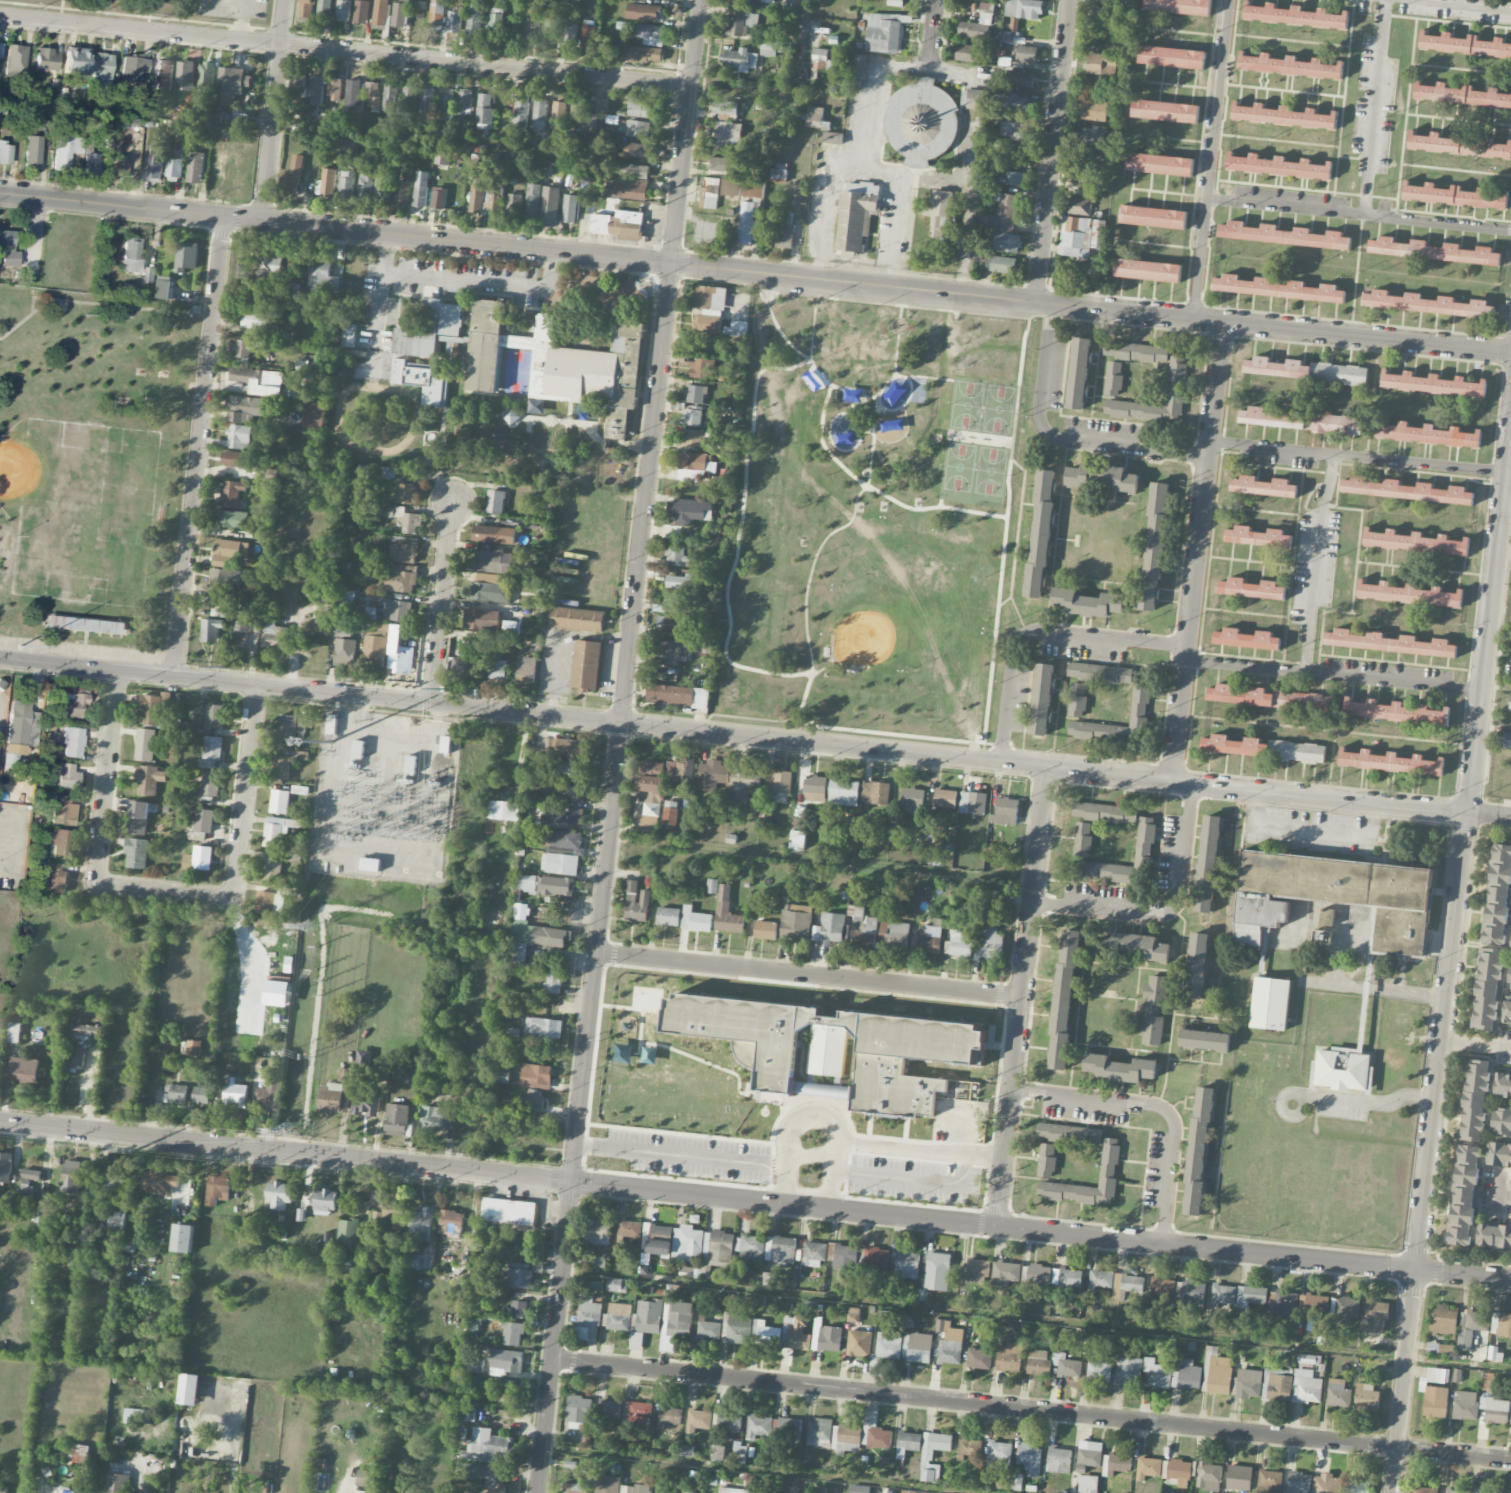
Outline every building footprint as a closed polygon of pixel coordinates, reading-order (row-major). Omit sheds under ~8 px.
[(312,19),(315,0),(300,0),(298,17),(312,19)] [(318,19),(331,19),(331,0),(318,0),(318,19)] [(350,0),(349,0),(337,0),(336,21),(349,22),(350,0)] [(369,1),(355,0),(354,23),(368,24),(369,1)] [(373,29),(387,30),(389,0),(375,0),(373,29)] [(400,3),(393,2),(392,26),(408,27),(409,0),(400,0),(400,3)] [(446,0),(431,0),(431,23),(446,23),(446,0)] [(1042,19),(1042,0),(1005,0),(1005,17),(1042,19)] [(1143,9),(1144,0),(1212,0),(1209,16),(1143,9)] [(1243,17),(1246,0),(1250,0),(1250,5),(1266,6),(1266,2),(1275,3),(1275,7),(1291,9),(1292,4),(1302,5),(1301,10),(1318,12),(1319,7),(1327,8),(1327,13),(1343,14),(1344,8),(1348,8),(1346,28),(1243,17)] [(958,36),(989,41),(995,4),(982,2),(978,24),(961,21),(958,36)] [(626,18),(659,22),(661,7),(628,3),(626,18)] [(1092,33),(1112,33),(1113,7),(1093,6),(1092,33)] [(489,39),(502,39),(502,9),(490,9),(489,39)] [(759,14),(730,10),(727,34),(750,37),(751,30),(757,31),(759,14)] [(447,32),(460,33),(461,12),(448,11),(447,32)] [(481,35),(481,14),(468,14),(467,35),(481,35)] [(900,53),(901,15),(868,14),(867,52),(900,53)] [(539,40),(540,19),(527,18),(526,40),(539,40)] [(544,42),(556,43),(558,18),(545,18),(544,42)] [(573,44),(574,20),(560,19),(559,44),(573,44)] [(593,48),(597,24),(584,22),(581,46),(593,48)] [(636,37),(644,38),(643,45),(663,47),(665,27),(638,24),(636,37)] [(1503,44),(1510,44),(1510,58),(1420,48),(1422,28),(1427,29),(1426,36),(1442,37),(1443,33),(1452,34),(1451,38),(1468,40),(1468,35),(1478,36),(1478,41),(1494,43),(1495,38),(1504,39),(1503,44)] [(761,55),(783,55),(783,43),(762,42),(761,55)] [(25,72),(26,45),(6,44),(5,72),(25,72)] [(955,60),(979,63),(981,47),(957,44),(955,60)] [(1137,61),(1139,44),(1206,51),(1204,69),(1137,61)] [(664,48),(625,46),(625,61),(663,63),(664,48)] [(1020,61),(1037,62),(1038,47),(1021,46),(1020,61)] [(57,71),(57,48),(36,47),(35,70),(57,71)] [(64,74),(87,75),(88,48),(65,47),(64,74)] [(1239,67),(1241,47),(1246,48),(1245,54),(1261,56),(1261,51),(1270,52),(1270,57),(1287,59),(1287,54),(1297,55),(1296,60),(1313,61),(1314,57),(1322,58),(1322,62),(1338,64),(1339,58),(1343,58),(1341,78),(1239,67)] [(835,60),(829,60),(830,49),(812,49),(812,79),(817,80),(817,70),(835,70),(835,60)] [(721,50),(720,65),(739,66),(739,70),(757,71),(758,53),(747,53),(748,51),(721,50)] [(92,87),(111,88),(112,54),(93,53),(92,87)] [(850,79),(864,80),(867,55),(853,54),(850,79)] [(1117,55),(1088,54),(1087,74),(1116,75),(1117,55)] [(141,72),(148,73),(148,58),(123,56),(121,80),(140,81),(141,72)] [(155,89),(171,90),(172,60),(156,60),(155,89)] [(195,61),(178,61),(178,90),(194,91),(195,61)] [(200,62),(198,95),(213,95),(214,63),(200,62)] [(243,93),(243,87),(251,87),(251,76),(245,75),(245,69),(219,68),(218,93),(243,93)] [(1006,86),(1033,90),(1035,74),(1008,71),(1006,86)] [(306,75),(292,74),(290,98),(305,99),(306,75)] [(310,103),(323,103),(323,77),(310,76),(310,103)] [(905,168),(928,169),(929,157),(952,159),(956,89),(933,88),(934,78),(918,77),(917,87),(890,85),(887,152),(906,153),(905,168)] [(342,79),(330,78),(329,101),(341,101),(342,79)] [(1499,93),(1510,94),(1510,107),(1415,97),(1417,78),(1422,78),(1422,85),(1438,86),(1438,82),(1447,83),(1447,87),(1463,89),(1464,84),(1474,85),(1473,90),(1490,92),(1490,87),(1499,88),(1499,93)] [(360,108),(361,80),(347,80),(346,108),(360,108)] [(380,83),(366,82),(365,107),(379,108),(380,83)] [(395,111),(396,84),(384,84),(383,111),(395,111)] [(417,86),(404,86),(403,115),(416,115),(417,86)] [(420,124),(433,125),(434,88),(421,88),(420,124)] [(438,120),(451,122),(456,90),(442,88),(438,120)] [(960,107),(987,110),(989,92),(963,88),(960,107)] [(458,117),(469,118),(470,91),(459,91),(458,117)] [(1019,94),(1004,92),(1002,110),(1032,113),(1033,100),(1019,99),(1019,94)] [(493,94),(478,93),(476,129),(491,130),(493,94)] [(231,106),(231,94),(224,94),(224,96),(218,96),(218,105),(231,106)] [(528,98),(515,97),(514,126),(527,127),(528,98)] [(609,99),(592,97),(590,111),(607,113),(609,99)] [(656,104),(644,104),(644,98),(629,98),(628,117),(656,118),(656,104)] [(1132,116),(1134,98),(1200,105),(1198,123),(1132,116)] [(1233,118),(1235,98),(1240,99),(1239,106),(1255,107),(1256,103),(1265,104),(1264,108),(1281,110),(1281,105),(1291,106),(1290,111),(1307,113),(1308,108),(1316,109),(1316,114),(1332,115),(1333,109),(1338,109),(1335,129),(1233,118)] [(533,131),(546,132),(547,100),(534,99),(533,131)] [(1109,102),(1083,100),(1081,119),(1107,122),(1109,102)] [(551,130),(565,130),(566,102),(552,101),(551,130)] [(714,101),(713,113),(741,115),(742,102),(714,101)] [(584,125),(584,104),(570,104),(570,125),(584,125)] [(824,108),(808,106),(806,126),(821,128),(824,108)] [(249,113),(230,113),(230,125),(248,126),(249,113)] [(1018,138),(1019,117),(1001,116),(1001,138),(1018,138)] [(137,118),(117,118),(117,126),(137,127),(137,118)] [(649,138),(650,122),(627,121),(626,136),(649,138)] [(716,146),(740,147),(741,123),(717,122),(716,146)] [(1081,145),(1105,145),(1105,127),(1081,126),(1081,145)] [(1510,138),(1510,158),(1409,147),(1411,128),(1416,128),(1416,135),(1432,136),(1432,132),(1441,133),(1441,137),(1457,139),(1458,134),(1467,135),(1467,140),(1484,142),(1484,137),(1493,138),(1492,143),(1509,144),(1510,138)] [(843,133),(823,132),(823,143),(842,144),(843,133)] [(40,167),(41,136),(26,135),(24,167),(40,167)] [(82,154),(83,137),(55,135),(53,169),(68,170),(69,153),(82,154)] [(129,144),(140,144),(139,135),(129,135),(129,144)] [(11,164),(12,143),(0,142),(0,164),(11,164)] [(651,144),(624,143),(624,157),(650,158),(651,144)] [(147,180),(163,181),(164,147),(148,146),(147,180)] [(1227,168),(1229,148),(1234,148),(1234,155),(1250,157),(1250,152),(1259,153),(1259,158),(1275,159),(1276,155),(1286,156),(1285,160),(1302,162),(1302,158),(1311,158),(1311,163),(1327,165),(1328,158),(1332,159),(1330,179),(1227,168)] [(1127,168),(1129,150),(1194,157),(1192,175),(1127,168)] [(183,151),(178,151),(178,158),(168,158),(167,180),(182,180),(183,151)] [(203,183),(204,153),(189,152),(188,183),(203,183)] [(449,165),(450,152),(435,152),(435,164),(449,165)] [(98,173),(99,154),(84,153),(83,172),(98,173)] [(282,170),(281,190),(300,191),(302,155),(293,154),(292,171),(282,170)] [(112,176),(121,176),(121,182),(134,182),(134,175),(128,175),(128,156),(113,156),(112,176)] [(730,158),(708,157),(708,171),(729,172),(730,158)] [(1100,162),(1099,170),(1110,171),(1111,163),(1100,162)] [(648,179),(649,165),(620,164),(620,177),(648,179)] [(391,169),(377,167),(373,200),(388,202),(391,169)] [(334,198),(335,169),(322,168),(321,198),(334,198)] [(787,179),(787,170),(771,169),(770,178),(787,179)] [(353,199),(354,172),(340,171),(340,199),(353,199)] [(414,207),(428,207),(428,171),(415,171),(414,207)] [(992,184),(1026,185),(1026,172),(992,171),(992,184)] [(372,174),(359,174),(358,200),(371,200),(372,174)] [(718,178),(702,178),(700,208),(717,209),(718,178)] [(1403,198),(1405,178),(1410,179),(1410,185),(1426,187),(1426,182),(1435,183),(1435,188),(1451,190),(1452,185),(1461,186),(1461,191),(1478,192),(1478,188),(1487,189),(1486,193),(1503,195),(1504,188),(1508,189),(1506,209),(1403,198)] [(647,199),(647,180),(625,179),(625,183),(606,182),(606,197),(647,199)] [(722,195),(739,196),(739,180),(722,180),(722,195)] [(396,204),(408,205),(409,182),(396,181),(396,204)] [(763,199),(764,183),(741,181),(739,196),(763,199)] [(863,252),(864,237),(869,237),(871,213),(878,214),(880,184),(847,182),(846,199),(839,198),(836,250),(863,252)] [(538,219),(542,185),(528,183),(524,218),(538,219)] [(484,185),(470,185),(469,212),(482,213),(484,185)] [(556,227),(561,188),(545,186),(539,225),(556,227)] [(446,188),(433,188),(433,208),(446,209),(446,188)] [(953,191),(931,190),(930,240),(952,241),(953,191)] [(499,215),(501,195),(486,193),(483,214),(499,215)] [(1018,195),(1000,193),(997,216),(981,215),(980,229),(1014,232),(1018,195)] [(520,217),(521,194),(508,194),(508,217),(520,217)] [(563,222),(576,223),(577,195),(564,195),(563,222)] [(1091,200),(1069,198),(1068,214),(1090,216),(1091,200)] [(740,244),(755,245),(756,221),(753,221),(754,202),(741,202),(740,244)] [(1120,221),(1122,203),(1188,210),(1186,229),(1120,221)] [(592,214),(591,233),(622,234),(621,240),(642,240),(643,212),(616,211),(616,216),(592,214)] [(1093,220),(1063,216),(1058,255),(1089,259),(1091,246),(1099,247),(1102,226),(1093,225),(1093,220)] [(1221,223),(1229,224),(1230,219),(1245,221),(1244,226),(1262,228),(1262,222),(1278,224),(1277,229),(1295,231),(1295,226),(1310,227),(1310,233),(1328,235),(1328,229),(1343,231),(1343,236),(1352,237),(1350,249),(1220,235),(1221,223)] [(793,248),(793,224),(776,223),(776,247),(793,248)] [(18,251),(13,251),(13,229),(0,229),(0,251),(1,251),(1,265),(17,266),(18,251)] [(1371,239),(1379,240),(1380,234),(1395,236),(1394,241),(1412,243),(1412,238),(1428,239),(1427,245),(1445,246),(1445,241),(1460,243),(1460,248),(1478,250),(1478,245),(1493,246),(1493,251),(1502,252),(1500,264),(1369,251),(1371,239)] [(140,237),(123,237),(122,272),(139,272),(140,237)] [(197,269),(198,243),(177,242),(176,273),(185,273),(185,268),(197,269)] [(283,257),(260,255),(258,279),(281,281),(283,257)] [(1015,273),(1016,258),(992,256),(991,272),(1015,273)] [(1113,275),(1115,256),(1183,263),(1181,283),(1113,275)] [(340,291),(340,277),(330,277),(331,262),(310,261),(309,287),(302,287),(301,303),(312,304),(313,290),(340,291)] [(154,283),(155,268),(144,267),(144,283),(154,283)] [(1215,277),(1224,278),(1224,272),(1239,274),(1239,279),(1256,281),(1257,276),(1272,277),(1272,283),(1289,284),(1290,279),(1305,281),(1304,286),(1322,288),(1323,283),(1338,284),(1337,289),(1346,290),(1345,302),(1214,289),(1215,277)] [(158,299),(171,300),(173,277),(160,276),(158,299)] [(244,293),(255,293),(256,278),(245,278),(244,293)] [(299,300),(301,284),(290,283),(289,299),(299,300)] [(727,289),(696,285),(694,307),(704,308),(703,315),(696,314),(695,331),(720,334),(723,311),(725,311),(727,289)] [(1365,292),(1373,293),(1374,288),(1389,289),(1388,295),(1406,296),(1406,291),(1422,293),(1422,298),(1439,300),(1440,295),(1454,296),(1454,301),(1472,303),(1472,298),(1488,300),(1487,305),(1496,306),(1494,318),(1364,304),(1365,292)] [(394,354),(437,358),(438,340),(469,343),(470,337),(462,336),(465,305),(443,303),(443,299),(431,298),(428,330),(396,328),(394,354)] [(644,322),(621,320),(620,329),(618,329),(615,353),(555,347),(558,315),(538,313),(536,338),(503,335),(506,302),(477,299),(468,390),(497,393),(502,347),(535,350),(530,398),(584,403),(585,395),(610,398),(606,438),(626,440),(629,409),(635,409),(644,322)] [(269,315),(244,313),(243,326),(248,326),(247,342),(235,341),(233,358),(249,359),(250,350),(257,350),(259,327),(268,328),(269,315)] [(725,327),(724,335),(747,336),(747,321),(732,321),(732,327),(725,327)] [(342,347),(354,348),(357,325),(345,323),(342,347)] [(1092,339),(1074,338),(1067,409),(1085,410),(1092,339)] [(1169,347),(1105,341),(1103,356),(1168,363),(1169,347)] [(1244,374),(1366,386),(1368,368),(1302,362),(1302,360),(1287,359),(1286,364),(1270,362),(1270,357),(1254,355),(1254,361),(1245,360),(1244,374)] [(1105,401),(1104,418),(1182,423),(1186,357),(1170,356),(1166,405),(1105,401)] [(392,384),(425,387),(423,406),(445,408),(448,376),(433,375),(434,369),(407,367),(408,359),(394,358),(392,384)] [(710,380),(713,361),(692,358),(689,377),(710,380)] [(1122,362),(1107,361),(1105,396),(1121,396),(1122,362)] [(282,372),(231,368),(231,381),(250,382),(249,395),(281,397),(282,372)] [(1485,397),(1487,382),(1465,381),(1465,377),(1456,376),(1456,381),(1439,380),(1439,374),(1430,373),(1429,378),(1413,377),(1413,371),(1404,370),(1404,373),(1382,372),(1381,389),(1485,397)] [(306,379),(295,378),(295,387),(305,387),(306,379)] [(705,404),(706,386),(687,385),(686,403),(705,404)] [(253,423),(253,416),(269,417),(270,398),(229,396),(228,421),(253,423)] [(1238,424),(1361,436),(1363,418),(1281,410),(1281,414),(1264,412),(1264,407),(1249,406),(1248,411),(1240,410),(1238,424)] [(685,407),(683,425),(700,427),(702,409),(685,407)] [(1376,439),(1480,448),(1481,433),(1460,431),(1460,427),(1451,426),(1451,431),(1434,430),(1434,424),(1425,424),(1424,428),(1408,427),(1408,422),(1399,421),(1399,424),(1377,422),(1376,439)] [(227,447),(249,450),(252,427),(230,424),(227,447)] [(700,447),(703,431),(681,428),(679,444),(700,447)] [(251,468),(251,452),(223,451),(222,467),(251,468)] [(715,455),(680,451),(676,480),(697,482),(698,473),(713,475),(715,455)] [(1067,467),(1065,484),(1114,489),(1114,491),(1137,493),(1139,475),(1125,473),(1125,467),(1081,463),(1081,468),(1067,467)] [(376,476),(395,479),(396,468),(377,466),(376,476)] [(1026,597),(1044,599),(1056,471),(1039,469),(1026,597)] [(277,481),(277,470),(265,471),(265,482),(277,481)] [(1230,491),(1296,498),(1298,486),(1289,485),(1289,480),(1274,478),(1273,483),(1256,481),(1257,476),(1241,474),(1240,479),(1232,478),(1230,491)] [(1473,505),(1474,493),(1466,492),(1466,487),(1450,485),(1450,490),(1433,489),(1434,483),(1417,482),(1417,487),(1400,485),(1400,480),(1384,479),(1383,483),(1366,482),(1367,476),(1351,475),(1351,480),(1342,479),(1341,493),(1473,505)] [(239,491),(246,491),(246,482),(222,481),(221,507),(238,508),(239,491)] [(415,505),(417,484),(396,482),(394,503),(415,505)] [(1141,610),(1158,612),(1170,484),(1152,482),(1141,610)] [(506,491),(489,489),(486,513),(503,514),(506,491)] [(691,526),(692,520),(705,520),(705,511),(712,511),(713,502),(668,500),(667,516),(676,516),(675,525),(691,526)] [(406,507),(382,506),(382,517),(404,517),(404,534),(420,534),(421,514),(406,513),(406,507)] [(219,519),(218,526),(246,530),(248,513),(215,509),(213,519),(219,519)] [(1225,542),(1291,549),(1292,536),(1284,535),(1284,530),(1267,528),(1267,533),(1251,531),(1252,526),(1236,525),(1235,530),(1226,529),(1225,542)] [(474,542),(515,543),(516,527),(474,526),(474,542)] [(1364,546),(1468,556),(1469,541),(1448,539),(1448,535),(1439,534),(1439,537),(1413,535),(1413,536),(1396,535),(1396,529),(1387,529),(1387,532),(1365,530),(1364,546)] [(417,563),(418,538),(392,537),(390,562),(417,563)] [(249,542),(215,540),(213,565),(233,567),(233,556),(247,557),(249,542)] [(683,560),(684,546),(666,545),(665,559),(683,560)] [(503,551),(472,550),(472,571),(503,572),(503,551)] [(416,566),(389,565),(388,592),(415,593),(416,566)] [(241,570),(210,569),(210,587),(241,588),(241,570)] [(511,603),(512,575),(477,574),(477,581),(472,581),(471,601),(511,603)] [(700,578),(692,577),(692,576),(667,575),(666,588),(700,589),(700,578)] [(1220,581),(1219,595),(1285,599),(1286,587),(1278,587),(1278,581),(1262,580),(1262,585),(1245,584),(1245,578),(1229,577),(1229,581),(1220,581)] [(1460,608),(1462,594),(1442,592),(1442,587),(1433,586),(1432,591),(1416,590),(1417,584),(1407,583),(1406,588),(1389,587),(1390,581),(1381,580),(1380,584),(1359,582),(1358,599),(1460,608)] [(1076,595),(1077,590),(1054,587),(1052,606),(1066,608),(1065,613),(1109,618),(1110,612),(1124,614),(1125,595),(1102,592),(1101,598),(1076,595)] [(665,608),(693,610),(694,594),(666,593),(665,608)] [(393,621),(409,622),(410,601),(388,600),(387,609),(394,609),(393,621)] [(603,633),(605,612),(552,606),(550,627),(603,633)] [(499,631),(499,610),(465,609),(464,630),(499,631)] [(126,635),(128,623),(46,615),(45,627),(126,635)] [(685,634),(687,619),(659,616),(657,631),(685,634)] [(219,642),(219,628),(224,628),(224,620),(202,619),(202,642),(219,642)] [(247,642),(251,642),(253,623),(235,621),(233,648),(246,650),(247,642)] [(520,634),(520,622),(504,621),(504,633),(520,634)] [(383,668),(389,624),(380,623),(379,632),(367,630),(363,666),(383,668)] [(287,650),(288,628),(264,627),(263,649),(287,650)] [(1214,645),(1280,650),(1281,638),(1272,637),(1272,632),(1256,631),(1256,635),(1240,634),(1240,629),(1224,627),(1223,632),(1215,631),(1214,645)] [(1325,646),(1457,657),(1458,646),(1449,645),(1449,640),(1433,638),(1433,643),(1416,642),(1416,636),(1401,635),(1401,640),(1382,638),(1383,633),(1368,632),(1368,636),(1351,635),(1351,629),(1335,628),(1334,633),(1326,632),(1325,646)] [(602,642),(576,640),(573,688),(599,689),(602,642)] [(447,675),(470,678),(472,659),(449,657),(447,675)] [(536,659),(518,658),(517,682),(536,682),(536,659)] [(507,660),(490,660),(489,679),(506,680),(507,660)] [(1032,735),(1049,736),(1053,664),(1036,663),(1032,735)] [(1132,684),(1133,667),(1069,663),(1067,679),(1132,684)] [(1130,727),(1070,721),(1068,736),(1137,743),(1138,732),(1145,733),(1150,680),(1135,678),(1130,727)] [(56,692),(53,715),(85,718),(89,685),(70,683),(69,693),(56,692)] [(1085,717),(1087,684),(1071,683),(1069,716),(1085,717)] [(1207,702),(1330,713),(1331,696),(1265,690),(1265,688),(1248,687),(1248,691),(1232,690),(1233,685),(1217,683),(1216,688),(1208,687),(1207,702)] [(710,688),(648,685),(647,704),(709,708),(710,688)] [(140,724),(161,726),(165,697),(144,694),(140,724)] [(1448,725),(1450,710),(1428,708),(1429,704),(1419,703),(1419,709),(1402,707),(1402,702),(1393,701),(1393,706),(1376,704),(1377,699),(1367,698),(1367,702),(1346,700),(1344,716),(1448,725)] [(29,705),(9,703),(6,745),(10,745),(9,760),(22,761),(23,747),(26,747),(29,705)] [(197,710),(197,727),(224,728),(225,705),(207,704),(207,710),(197,710)] [(37,712),(29,711),(28,735),(35,735),(37,712)] [(329,713),(339,714),(336,734),(327,733),(329,713)] [(299,716),(281,714),(279,737),(296,739),(299,716)] [(62,757),(82,757),(83,728),(63,727),(62,757)] [(153,762),(156,730),(138,728),(135,760),(153,762)] [(1510,749),(1510,734),(1503,733),(1503,748),(1510,749)] [(1267,756),(1268,745),(1260,744),(1260,738),(1245,737),(1245,742),(1227,741),(1228,735),(1212,734),(1211,738),(1202,738),(1201,752),(1267,756)] [(223,737),(203,736),(202,767),(221,768),(223,737)] [(593,740),(548,738),(547,757),(592,759),(593,740)] [(355,739),(366,740),(364,758),(353,756),(355,739)] [(1324,764),(1326,745),(1269,741),(1268,760),(1324,764)] [(1339,766),(1443,776),(1444,761),(1423,759),(1423,755),(1414,754),(1414,759),(1397,758),(1397,752),(1388,751),(1388,756),(1371,755),(1372,749),(1362,748),(1362,752),(1340,750),(1339,766)] [(408,754),(418,756),(416,773),(406,772),(408,754)] [(289,778),(290,756),(273,756),(272,778),(289,778)] [(666,785),(683,786),(684,777),(693,778),(694,758),(681,757),(681,762),(667,761),(666,785)] [(641,771),(663,774),(664,763),(643,760),(641,771)] [(553,772),(586,773),(586,762),(554,761),(553,772)] [(728,784),(729,766),(722,766),(722,762),(700,761),(699,789),(714,790),(714,783),(728,784)] [(434,776),(435,762),(445,763),(443,777),(434,776)] [(73,771),(74,763),(58,763),(57,788),(78,789),(79,772),(73,771)] [(731,800),(749,801),(749,788),(760,788),(760,771),(751,771),(751,765),(732,764),(731,800)] [(166,782),(167,771),(159,771),(159,766),(138,765),(137,795),(156,796),(157,782),(166,782)] [(791,770),(765,769),(764,792),(790,793),(791,770)] [(221,774),(203,773),(201,795),(218,797),(221,774)] [(662,777),(640,776),(640,792),(662,792),(662,777)] [(804,801),(825,802),(826,777),(805,776),(804,801)] [(829,805),(858,805),(859,781),(829,781),(829,805)] [(888,805),(889,783),(863,781),(862,803),(888,805)] [(584,802),(585,786),(560,785),(559,801),(584,802)] [(924,812),(925,789),(902,788),(902,812),(924,812)] [(291,792),(273,789),(270,812),(288,814),(291,792)] [(934,807),(956,808),(957,790),(936,789),(934,807)] [(640,834),(654,835),(655,816),(660,817),(662,794),(640,792),(639,802),(643,802),(640,834)] [(959,813),(985,815),(986,793),(960,792),(959,813)] [(69,803),(69,796),(53,795),(52,824),(74,825),(75,803),(69,803)] [(1018,799),(995,798),(993,823),(1016,825),(1018,799)] [(156,812),(158,804),(133,800),(128,833),(146,835),(149,811),(156,812)] [(490,820),(521,820),(521,802),(490,801),(490,820)] [(676,825),(678,807),(669,806),(670,802),(665,801),(662,824),(676,825)] [(584,808),(559,807),(560,804),(543,803),(542,828),(583,829),(584,808)] [(1073,819),(1137,823),(1138,807),(1074,803),(1073,819)] [(212,833),(214,810),(196,809),(194,831),(212,833)] [(1196,912),(1215,914),(1222,817),(1203,815),(1196,912)] [(1075,861),(1074,878),(1137,883),(1138,871),(1151,872),(1155,818),(1139,817),(1135,866),(1075,861)] [(264,847),(282,847),(283,826),(301,826),(301,820),(266,818),(264,847)] [(1073,855),(1089,857),(1092,823),(1076,822),(1073,855)] [(50,857),(67,859),(70,830),(54,828),(50,857)] [(551,851),(583,852),(584,832),(552,831),(551,851)] [(804,850),(806,832),(792,831),(790,849),(804,850)] [(149,840),(128,838),(125,867),(146,869),(149,840)] [(1510,894),(1510,845),(1493,844),(1484,944),(1507,946),(1510,894)] [(194,855),(184,854),(183,869),(211,870),(212,847),(195,846),(194,855)] [(1376,905),(1372,953),(1425,957),(1432,868),(1242,852),(1235,945),(1260,947),(1262,932),(1270,933),(1271,927),(1280,928),(1280,921),(1288,921),(1290,902),(1273,901),(1273,897),(1376,905)] [(578,874),(579,855),(543,854),(542,873),(578,874)] [(362,869),(363,857),(382,859),(380,871),(362,869)] [(264,881),(281,881),(281,859),(264,858),(264,881)] [(62,871),(63,864),(47,862),(43,890),(66,894),(69,872),(62,871)] [(538,875),(519,875),(518,892),(537,893),(538,875)] [(542,895),(574,896),(575,878),(543,877),(542,895)] [(717,893),(718,879),(708,879),(707,893),(717,893)] [(625,920),(648,921),(650,890),(638,890),(639,880),(627,880),(625,920)] [(716,931),(744,933),(745,915),(729,914),(731,884),(718,884),(716,931)] [(285,893),(258,892),(257,914),(274,915),(274,914),(283,915),(285,893)] [(568,930),(528,926),(530,904),(514,903),(510,941),(566,947),(568,930)] [(848,918),(863,918),(864,904),(848,903),(848,918)] [(692,913),(692,905),(683,904),(682,930),(712,931),(712,914),(692,913)] [(811,905),(782,905),(782,938),(811,939),(811,905)] [(680,908),(658,907),(657,925),(679,926),(680,908)] [(1335,909),(1321,909),(1321,925),(1334,926),(1335,909)] [(843,942),(845,914),(822,913),(821,927),(813,926),(812,940),(820,941),(820,947),(830,947),(830,942),(843,942)] [(874,950),(878,918),(865,916),(863,931),(854,930),(852,947),(874,950)] [(754,938),(776,940),(777,922),(755,921),(754,938)] [(907,950),(909,923),(881,921),(880,938),(886,938),(885,948),(907,950)] [(920,936),(911,936),(910,953),(940,954),(941,927),(920,926),(920,936)] [(1001,959),(1001,935),(998,935),(998,927),(979,926),(978,959),(1001,959)] [(1050,1069),(1067,1071),(1078,930),(1061,929),(1050,1069)] [(1331,944),(1332,931),(1314,930),(1313,943),(1331,944)] [(972,956),(973,933),(952,932),(951,941),(945,941),(945,955),(972,956)] [(1168,962),(1170,944),(1157,943),(1157,936),(1113,932),(1112,937),(1099,936),(1097,954),(1120,957),(1121,952),(1146,954),(1145,960),(1168,962)] [(1186,997),(1204,999),(1209,934),(1191,933),(1186,997)] [(527,963),(527,944),(509,944),(509,963),(527,963)] [(1497,1031),(1500,994),(1501,994),(1505,950),(1480,948),(1473,1029),(1497,1031)] [(561,994),(562,974),(546,973),(545,993),(561,994)] [(1167,977),(1146,975),(1144,999),(1147,1000),(1145,1019),(1142,1019),(1139,1044),(1161,1046),(1167,977)] [(1287,1030),(1290,979),(1254,977),(1251,1028),(1287,1030)] [(664,1033),(737,1039),(735,1066),(758,1067),(757,1091),(852,1099),(851,1112),(934,1118),(936,1091),(947,1092),(948,1079),(905,1076),(906,1059),(982,1065),(985,1031),(979,1031),(979,1023),(843,1012),(842,1018),(822,1016),(823,1006),(676,995),(675,999),(667,998),(664,1033)] [(1504,1000),(1503,1023),(1510,1024),(1510,1001),(1504,1000)] [(526,1037),(562,1038),(562,1019),(526,1018),(526,1037)] [(94,1020),(87,1020),(87,1026),(74,1024),(73,1033),(89,1035),(88,1044),(97,1045),(99,1028),(94,1027),(94,1020)] [(8,1043),(20,1043),(21,1023),(10,1022),(8,1043)] [(1180,1049),(1229,1051),(1230,1033),(1181,1030),(1180,1049)] [(201,1040),(182,1040),(182,1055),(201,1056),(201,1040)] [(86,1047),(72,1045),(69,1064),(83,1066),(86,1047)] [(1367,1091),(1371,1055),(1318,1049),(1314,1086),(1367,1091)] [(352,1114),(378,1117),(381,1091),(368,1090),(372,1051),(359,1050),(352,1114)] [(1083,1077),(1142,1082),(1142,1078),(1155,1079),(1157,1061),(1134,1058),(1133,1064),(1108,1061),(1109,1055),(1086,1053),(1083,1077)] [(38,1083),(39,1059),(11,1058),(10,1081),(38,1083)] [(1461,1140),(1484,1142),(1490,1061),(1467,1059),(1461,1140)] [(552,1065),(522,1065),(522,1088),(551,1089),(552,1065)] [(349,1114),(353,1069),(340,1067),(338,1084),(322,1082),(319,1111),(349,1114)] [(495,1081),(508,1083),(510,1070),(497,1068),(495,1081)] [(1510,1098),(1510,1075),(1496,1073),(1494,1097),(1510,1098)] [(236,1077),(226,1077),(225,1107),(247,1108),(248,1085),(236,1085),(236,1077)] [(281,1082),(268,1082),(268,1087),(256,1087),(255,1097),(259,1097),(258,1111),(279,1112),(281,1082)] [(956,1098),(970,1098),(971,1082),(957,1082),(956,1098)] [(185,1103),(186,1085),(166,1083),(165,1092),(170,1092),(169,1101),(185,1103)] [(210,1087),(194,1087),(193,1103),(209,1104),(210,1087)] [(1185,1215),(1204,1216),(1213,1088),(1194,1087),(1185,1215)] [(527,1098),(518,1096),(517,1107),(542,1111),(545,1091),(529,1089),(527,1098)] [(409,1105),(388,1103),(385,1135),(406,1137),(409,1105)] [(425,1129),(443,1131),(444,1123),(454,1123),(455,1108),(427,1107),(425,1129)] [(1494,1109),(1494,1137),(1510,1137),(1510,1109),(1494,1109)] [(1101,1145),(1103,1129),(1038,1123),(1037,1138),(1101,1145)] [(1099,1187),(1039,1181),(1037,1198),(1114,1205),(1120,1139),(1104,1137),(1099,1187)] [(1056,1144),(1040,1143),(1038,1177),(1054,1178),(1056,1144)] [(1448,1244),(1472,1247),(1483,1147),(1460,1145),(1448,1244)] [(1510,1167),(1510,1148),(1488,1146),(1486,1165),(1510,1167)] [(0,1152),(0,1182),(11,1183),(12,1153),(0,1152)] [(82,1161),(64,1161),(63,1193),(80,1193),(82,1161)] [(126,1196),(127,1167),(104,1166),(102,1195),(126,1196)] [(41,1170),(23,1169),(22,1192),(30,1193),(31,1180),(40,1180),(41,1170)] [(172,1187),(178,1188),(179,1176),(168,1175),(168,1172),(144,1171),(142,1193),(172,1195),(172,1187)] [(229,1199),(232,1178),(210,1175),(205,1205),(216,1207),(218,1197),(229,1199)] [(272,1209),(286,1210),(286,1203),(292,1203),(293,1183),(268,1183),(267,1201),(272,1201),(272,1209)] [(336,1213),(337,1191),(315,1189),(314,1212),(336,1213)] [(92,1196),(79,1196),(79,1215),(93,1214),(92,1196)] [(512,1230),(524,1231),(524,1226),(535,1227),(536,1202),(483,1199),(482,1222),(513,1223),(512,1230)] [(401,1231),(404,1204),(384,1202),(383,1212),(375,1211),(373,1229),(390,1231),(390,1230),(401,1231)] [(433,1207),(413,1205),(411,1240),(431,1241),(433,1207)] [(464,1213),(442,1210),(438,1234),(461,1237),(464,1213)] [(126,1212),(109,1211),(109,1228),(125,1229),(126,1212)] [(158,1219),(142,1216),(136,1249),(153,1252),(158,1219)] [(339,1219),(338,1248),(357,1249),(359,1220),(339,1219)] [(589,1242),(609,1245),(612,1222),(592,1219),(589,1242)] [(642,1222),(619,1221),(618,1236),(642,1237),(642,1222)] [(194,1226),(176,1224),(172,1251),(191,1253),(194,1226)] [(702,1256),(704,1230),(694,1230),(694,1226),(675,1225),(672,1260),(692,1262),(692,1256),(702,1256)] [(1479,1226),(1477,1248),(1510,1251),(1510,1228),(1479,1226)] [(704,1262),(733,1263),(734,1232),(705,1231),(704,1262)] [(738,1258),(764,1259),(765,1236),(739,1235),(738,1258)] [(796,1237),(768,1236),(766,1260),(777,1261),(777,1266),(795,1266),(796,1237)] [(803,1266),(824,1267),(825,1243),(804,1241),(803,1266)] [(856,1269),(857,1246),(835,1244),(833,1268),(856,1269)] [(889,1250),(866,1246),(863,1268),(886,1271),(889,1250)] [(895,1278),(918,1279),(919,1252),(897,1251),(895,1278)] [(950,1253),(927,1252),(925,1290),(949,1291),(950,1253)] [(606,1269),(608,1254),(592,1253),(591,1267),(606,1269)] [(405,1270),(420,1270),(420,1254),(406,1254),(405,1270)] [(987,1284),(990,1260),(968,1258),(965,1281),(987,1284)] [(350,1259),(340,1259),(340,1268),(349,1268),(350,1259)] [(992,1285),(1009,1287),(1009,1281),(1050,1284),(1052,1267),(1022,1264),(1022,1263),(994,1261),(992,1285)] [(504,1286),(531,1288),(532,1263),(505,1262),(504,1286)] [(1082,1287),(1082,1269),(1059,1269),(1059,1287),(1082,1287)] [(1113,1289),(1114,1271),(1090,1271),(1089,1288),(1113,1289)] [(775,1287),(777,1274),(765,1272),(764,1285),(775,1287)] [(1136,1293),(1143,1293),(1144,1276),(1121,1275),(1120,1301),(1136,1302),(1136,1293)] [(628,1280),(608,1277),(607,1290),(626,1293),(628,1280)] [(1151,1301),(1175,1302),(1175,1279),(1152,1278),(1151,1301)] [(1204,1308),(1205,1282),(1178,1281),(1177,1308),(1204,1308)] [(1236,1285),(1212,1284),(1211,1308),(1218,1309),(1218,1303),(1235,1304),(1236,1285)] [(1249,1309),(1249,1303),(1267,1304),(1267,1288),(1238,1286),(1237,1308),(1249,1309)] [(1273,1316),(1295,1319),(1299,1293),(1277,1289),(1273,1316)] [(1304,1317),(1327,1318),(1328,1296),(1305,1295),(1304,1317)] [(1360,1298),(1331,1297),(1330,1320),(1347,1321),(1347,1317),(1359,1318),(1360,1298)] [(639,1299),(635,1331),(659,1334),(664,1302),(639,1299)] [(526,1318),(528,1302),(511,1300),(509,1316),(526,1318)] [(1389,1303),(1367,1301),(1365,1316),(1362,1315),(1360,1331),(1382,1333),(1384,1321),(1388,1321),(1389,1303)] [(601,1303),(579,1302),(577,1338),(599,1339),(601,1303)] [(690,1338),(694,1303),(674,1302),(673,1309),(664,1309),(660,1351),(674,1353),(676,1337),(690,1338)] [(632,1304),(608,1303),(608,1330),(631,1331),(632,1304)] [(1458,1311),(1449,1310),(1449,1305),(1435,1303),(1431,1333),(1455,1336),(1458,1311)] [(847,1321),(858,1323),(860,1309),(849,1307),(847,1321)] [(1459,1318),(1457,1350),(1472,1351),(1473,1330),(1488,1331),(1489,1313),(1467,1311),(1466,1318),(1459,1318)] [(724,1343),(751,1343),(752,1317),(740,1316),(740,1313),(725,1312),(724,1343)] [(1499,1313),(1496,1335),(1510,1337),(1510,1314),(1499,1313)] [(721,1339),(721,1323),(705,1322),(706,1315),(699,1315),(698,1337),(721,1339)] [(479,1332),(480,1318),(470,1317),(469,1331),(479,1332)] [(811,1334),(801,1334),(803,1318),(783,1317),(781,1348),(810,1350),(811,1334)] [(842,1327),(821,1327),(821,1317),(814,1317),(813,1350),(841,1351),(842,1327)] [(766,1320),(758,1319),(756,1345),(780,1347),(781,1328),(765,1326),(766,1320)] [(961,1364),(963,1329),(950,1328),(951,1321),(937,1320),(936,1332),(941,1332),(939,1363),(961,1364)] [(521,1347),(524,1324),(504,1321),(501,1344),(521,1347)] [(848,1355),(871,1356),(872,1331),(849,1331),(848,1355)] [(877,1358),(901,1359),(902,1331),(878,1331),(877,1358)] [(630,1349),(643,1350),(644,1333),(631,1332),(630,1349)] [(930,1363),(932,1334),(907,1333),(906,1362),(930,1363)] [(1021,1372),(1022,1344),(998,1343),(997,1371),(1021,1372)] [(1427,1354),(1450,1356),(1450,1345),(1427,1343),(1427,1354)] [(1230,1395),(1232,1367),(1227,1367),(1228,1358),(1217,1357),(1218,1347),(1206,1346),(1201,1392),(1230,1395)] [(522,1371),(523,1351),(492,1349),(491,1370),(522,1371)] [(990,1370),(992,1351),(969,1349),(967,1367),(990,1370)] [(1027,1374),(1050,1376),(1051,1365),(1058,1366),(1057,1376),(1080,1377),(1082,1361),(1065,1360),(1066,1354),(1050,1353),(1050,1352),(1029,1350),(1027,1374)] [(1142,1358),(1117,1357),(1116,1383),(1141,1384),(1142,1358)] [(1155,1365),(1155,1358),(1144,1357),(1143,1372),(1147,1372),(1146,1387),(1171,1388),(1171,1366),(1155,1365)] [(1178,1389),(1200,1390),(1201,1367),(1193,1367),(1193,1360),(1179,1359),(1178,1389)] [(468,1372),(483,1372),(484,1362),(469,1361),(468,1372)] [(1110,1382),(1112,1363),(1088,1361),(1086,1380),(1110,1382)] [(1449,1369),(1427,1368),(1426,1382),(1448,1383),(1449,1369)] [(1259,1399),(1263,1372),(1238,1369),(1235,1397),(1259,1399)] [(1270,1374),(1271,1370),(1265,1369),(1262,1391),(1268,1392),(1267,1400),(1289,1403),(1292,1377),(1270,1374)] [(1312,1378),(1313,1370),(1294,1369),(1291,1401),(1320,1404),(1322,1379),(1312,1378)] [(202,1376),(183,1373),(179,1403),(197,1406),(202,1376)] [(497,1400),(514,1401),(515,1380),(498,1379),(497,1400)] [(1351,1389),(1345,1389),(1345,1379),(1328,1379),(1328,1406),(1350,1407),(1351,1389)] [(1379,1391),(1373,1391),(1374,1383),(1356,1383),(1355,1409),(1379,1410),(1379,1391)] [(1448,1387),(1425,1387),(1424,1418),(1447,1418),(1448,1387)] [(1477,1419),(1478,1392),(1454,1391),(1454,1419),(1477,1419)] [(592,1398),(569,1395),(567,1422),(589,1424),(592,1398)] [(1486,1410),(1485,1422),(1508,1424),(1510,1401),(1481,1397),(1479,1409),(1486,1410)] [(622,1402),(600,1400),(598,1417),(620,1420),(622,1402)] [(651,1429),(653,1403),(623,1401),(622,1431),(632,1431),(632,1428),(651,1429)] [(682,1407),(659,1406),(658,1424),(681,1425),(682,1407)] [(476,1421),(477,1408),(460,1407),(459,1420),(476,1421)] [(877,1427),(877,1409),(865,1409),(864,1444),(867,1444),(867,1426),(877,1427)] [(711,1429),(712,1411),(688,1410),(687,1433),(697,1434),(697,1428),(711,1429)] [(713,1431),(741,1432),(741,1414),(714,1413),(713,1431)] [(772,1438),(773,1416),(748,1415),(747,1437),(772,1438)] [(778,1438),(800,1440),(803,1420),(780,1417),(778,1438)] [(808,1446),(831,1447),(832,1420),(809,1419),(808,1446)] [(860,1452),(861,1427),(838,1426),(837,1444),(838,1444),(838,1451),(860,1452)] [(462,1461),(509,1463),(510,1437),(492,1436),(492,1428),(471,1427),(471,1451),(462,1451),(462,1461)] [(891,1448),(891,1429),(868,1428),(868,1448),(891,1448)] [(897,1459),(905,1459),(905,1451),(921,1451),(922,1433),(898,1432),(897,1459)] [(939,1483),(941,1464),(932,1463),(934,1450),(951,1452),(952,1435),(924,1433),(920,1481),(939,1483)] [(963,1461),(964,1456),(981,1457),(982,1439),(959,1438),(958,1461),(963,1461)] [(987,1469),(1010,1470),(1011,1442),(988,1441),(987,1469)] [(1103,1443),(1088,1442),(1087,1449),(1079,1449),(1078,1465),(1101,1466),(1103,1443)] [(71,1462),(88,1465),(90,1446),(74,1444),(71,1462)] [(725,1446),(712,1444),(711,1459),(724,1461),(725,1446)] [(1026,1477),(1040,1477),(1041,1445),(1018,1444),(1017,1463),(1027,1464),(1026,1477)] [(695,1446),(681,1445),(680,1456),(694,1457),(695,1446)] [(753,1447),(741,1447),(740,1459),(753,1460),(753,1447)] [(1047,1472),(1070,1473),(1071,1449),(1048,1448),(1047,1472)] [(1114,1477),(1114,1471),(1131,1472),(1131,1455),(1104,1454),(1103,1477),(1114,1477)] [(1145,1482),(1145,1476),(1161,1477),(1162,1458),(1138,1457),(1137,1481),(1145,1482)] [(1191,1461),(1168,1460),(1167,1479),(1178,1479),(1177,1488),(1189,1488),(1191,1461)] [(1193,1477),(1197,1477),(1196,1490),(1220,1491),(1221,1465),(1207,1465),(1207,1461),(1193,1461),(1193,1477)] [(464,1465),(463,1477),(483,1478),(483,1492),(506,1492),(506,1480),(502,1479),(502,1466),(464,1465)] [(1227,1489),(1251,1490),(1252,1466),(1228,1465),(1227,1489)] [(375,1486),(375,1470),(357,1470),(357,1486),(375,1486)] [(1282,1471),(1260,1471),(1260,1492),(1281,1492),(1282,1471)] [(130,1474),(106,1473),(104,1492),(129,1492),(130,1474)] [(1021,1491),(1023,1474),(1012,1473),(1011,1490),(1021,1491)] [(1288,1473),(1288,1492),(1311,1492),(1311,1473),(1288,1473)] [(1333,1478),(1333,1475),(1314,1474),(1313,1492),(1341,1492),(1341,1478),(1333,1478)] [(597,1475),(596,1492),(619,1492),(620,1477),(597,1475)] [(1079,1476),(1079,1492),(1098,1492),(1098,1476),(1079,1476)] [(992,1488),(1007,1489),(1008,1478),(993,1477),(992,1488)] [(1369,1480),(1347,1480),(1346,1492),(1369,1492),(1369,1480)] [(587,1485),(564,1482),(563,1492),(586,1492),(587,1485)]
